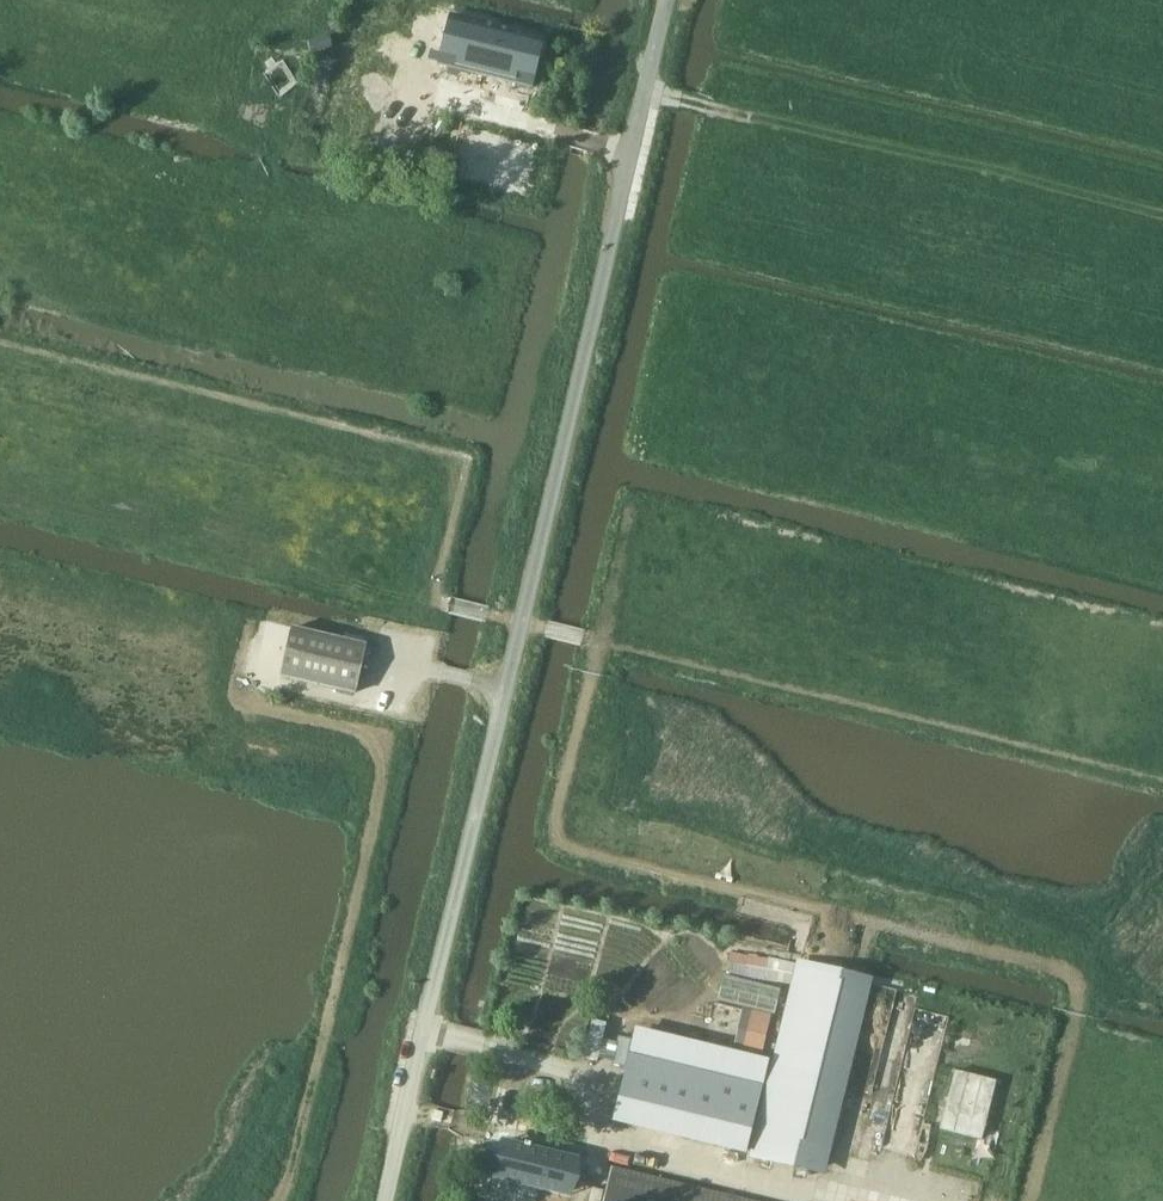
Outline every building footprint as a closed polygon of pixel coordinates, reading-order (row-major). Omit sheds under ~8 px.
[(450,17),(438,63),(532,86),(543,39),(450,17)] [(283,94),(301,79),(284,58),(265,73),(283,94)] [(469,124),(458,177),(529,193),(540,139),(469,124)] [(282,682),(357,694),(365,646),(290,629),(282,682)] [(750,1154),(818,1170),(864,983),(796,967),(750,1154)] [(723,976),(718,1000),(775,1014),(780,990),(723,976)] [(743,1152),(765,1064),(639,1033),(618,1121),(743,1152)] [(986,1135),(999,1077),(956,1067),(943,1126),(986,1135)] [(510,1143),(501,1181),(561,1195),(570,1158),(549,1153),(549,1155),(539,1153),(540,1150),(530,1148),(530,1146),(529,1146),(525,1145),(524,1147),(510,1143)] [(610,1169),(606,1194),(604,1200),(743,1200),(610,1169)]
